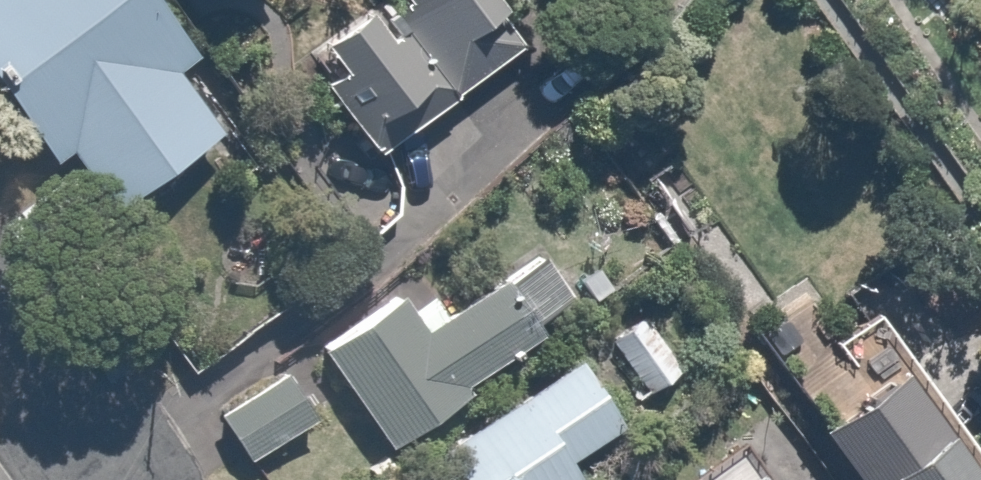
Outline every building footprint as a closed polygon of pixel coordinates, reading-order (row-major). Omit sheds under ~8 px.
[(77,222),(235,124),(151,0),(0,0),(0,107),(77,222)] [(482,0),(382,0),(297,55),(359,152),(516,52),(482,0)] [(394,292),(315,346),(381,443),(464,390),(459,381),(539,329),(534,322),(571,298),(539,251),(417,326),(394,292)] [(975,451),(865,308),(835,330),(811,295),(753,332),(814,420),(805,424),(847,479),(980,479),(980,446),(975,451)] [(644,315),(612,340),(650,389),(682,364),(644,315)] [(560,458),(616,423),(571,356),(422,451),(441,479),(573,479),(560,458)] [(282,359),(206,407),(238,457),(313,410),(282,359)] [(722,479),(754,479),(743,465),(722,479)]
